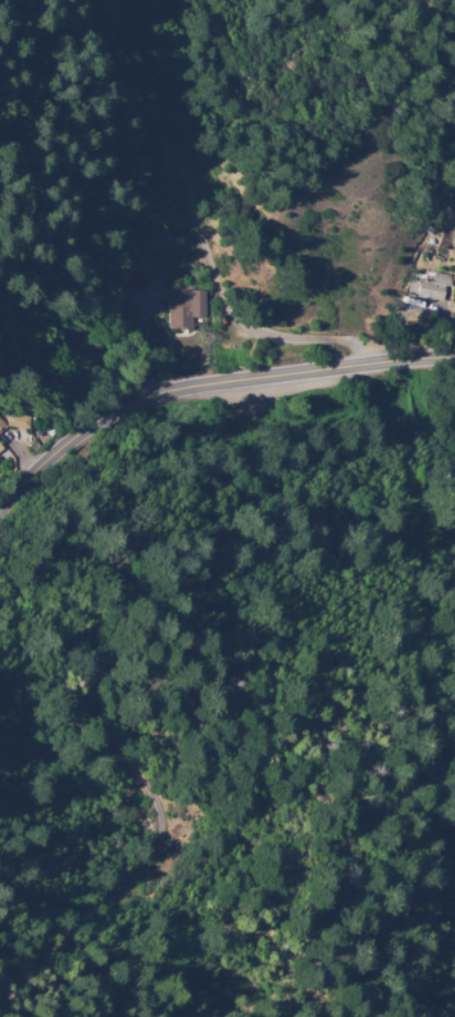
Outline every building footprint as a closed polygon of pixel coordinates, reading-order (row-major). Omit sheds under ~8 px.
[(154,65),(148,58),(155,52),(161,59),(154,65)] [(443,302),(415,297),(418,279),(421,279),(422,274),(432,276),(433,274),(452,277),(451,287),(445,287),(443,302)] [(191,333),(172,332),(172,317),(169,317),(169,298),(177,299),(177,295),(180,295),(180,291),(204,291),(204,318),(191,317),(191,333)] [(30,430),(8,427),(10,414),(32,417),(30,430)]
